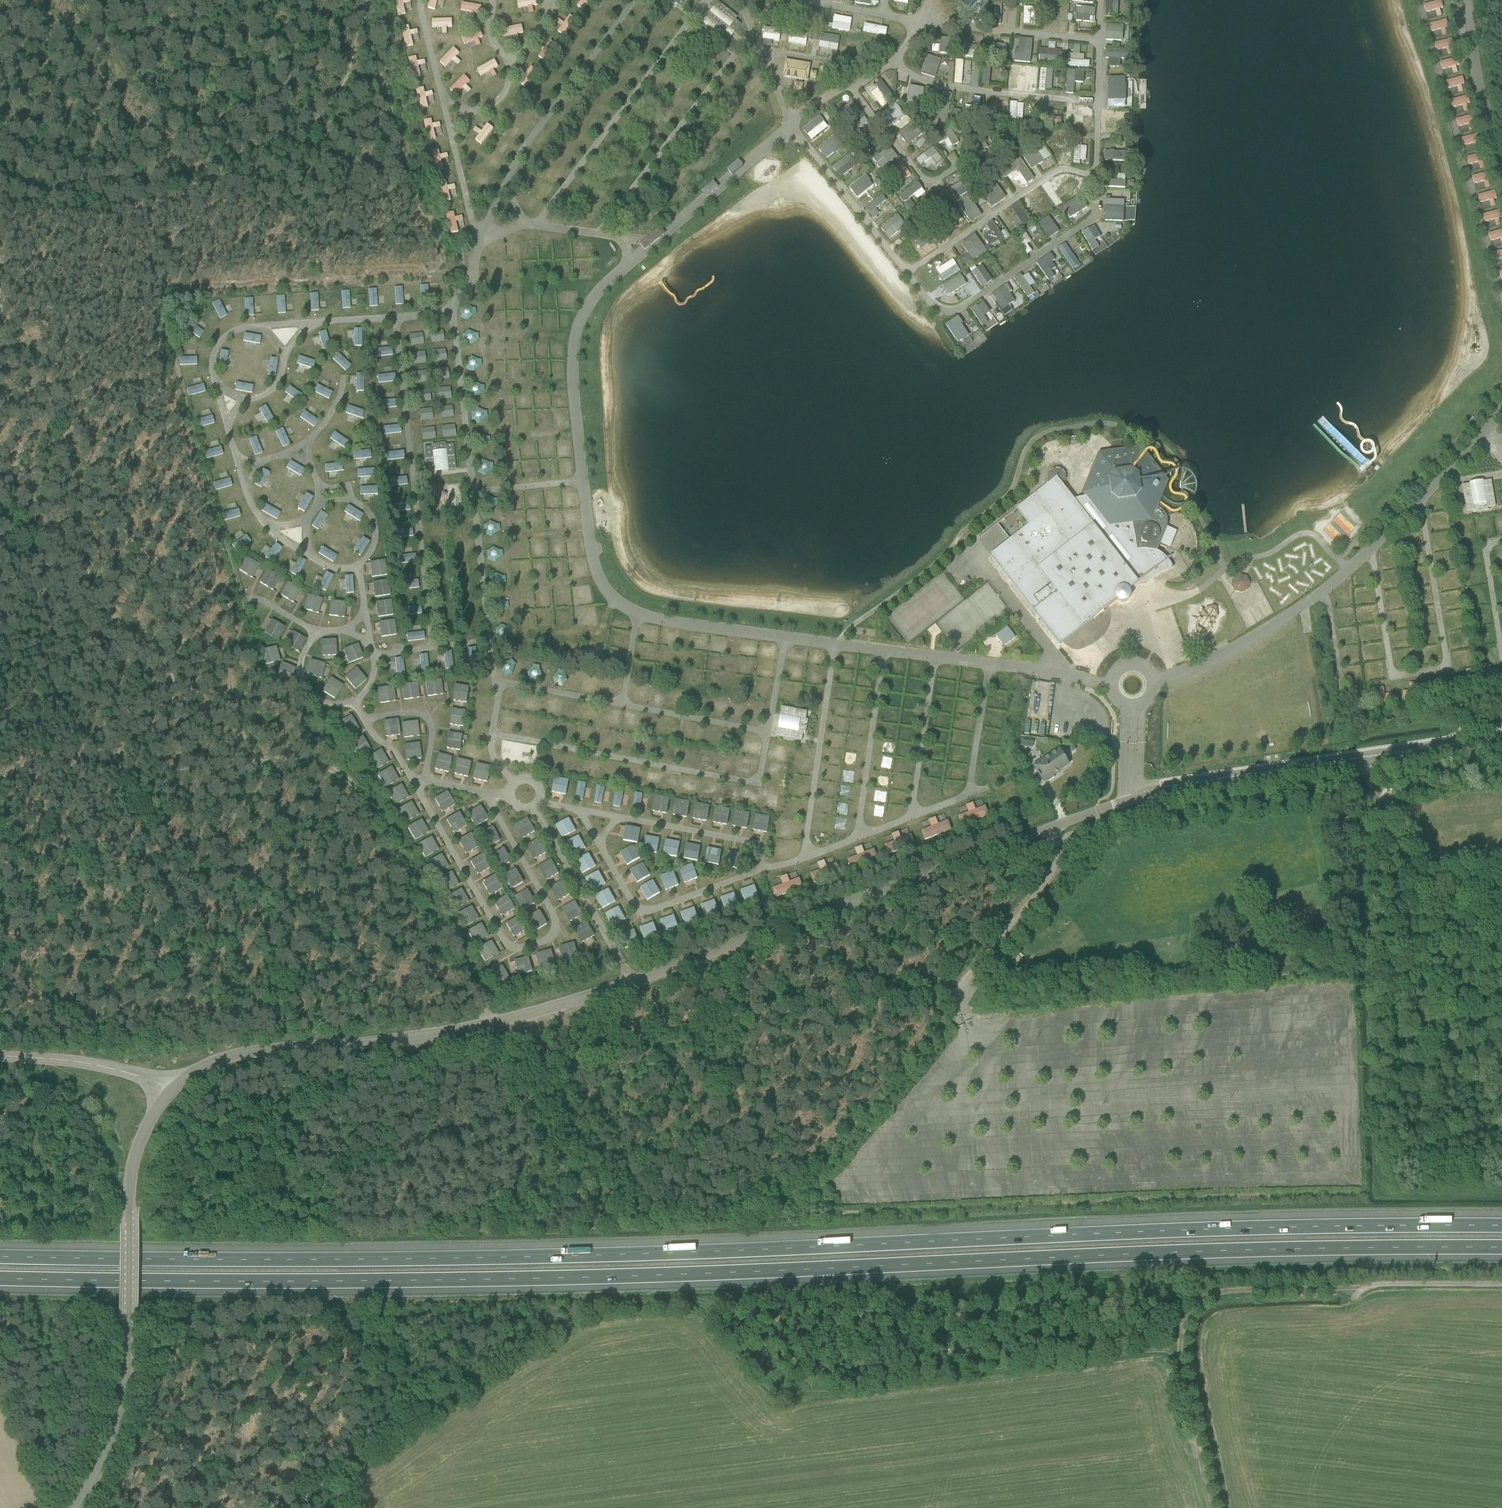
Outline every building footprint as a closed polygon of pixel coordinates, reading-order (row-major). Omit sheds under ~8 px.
[(397,16),(406,14),(404,5),(410,3),(410,0),(394,0),(397,16)] [(426,8),(435,10),(437,1),(444,3),(444,0),(428,0),(426,8)] [(576,5),(582,10),(590,0),(581,0),(576,5)] [(682,9),(688,0),(670,0),(682,9)] [(1118,16),(1118,0),(1105,0),(1104,15),(1118,16)] [(1439,1),(1423,4),(1425,13),(1435,11),(1436,17),(1442,16),(1439,1)] [(717,43),(718,42),(724,47),(741,24),(736,20),(738,17),(719,2),(698,28),(717,43)] [(460,3),(459,13),(480,14),(480,5),(460,3)] [(805,21),(808,6),(800,5),(797,19),(805,21)] [(1024,7),(1023,25),(1035,25),(1036,7),(1024,7)] [(1074,21),(1094,22),(1094,8),(1075,7),(1074,21)] [(811,8),(811,25),(823,25),(824,8),(811,8)] [(567,32),(575,19),(568,15),(560,28),(567,32)] [(831,28),(849,32),(852,19),(834,15),(831,28)] [(441,34),(446,34),(446,27),(452,27),(452,19),(431,19),(431,28),(441,28),(441,34)] [(1442,36),(1449,34),(1446,20),(1429,23),(1430,32),(1440,30),(1442,36)] [(1105,41),(1120,41),(1120,25),(1105,25),(1105,41)] [(417,30),(409,31),(409,26),(400,27),(404,47),(413,46),(411,36),(417,35),(417,30)] [(510,42),(519,42),(518,33),(523,33),(523,26),(502,27),(503,37),(510,37),(510,42)] [(877,36),(878,28),(860,26),(859,34),(877,36)] [(779,42),(781,31),(763,29),(762,39),(779,42)] [(788,43),(805,46),(807,35),(790,32),(788,43)] [(836,52),(840,38),(821,33),(817,47),(836,52)] [(939,38),(938,45),(931,45),(931,53),(944,54),(944,38),(939,38)] [(542,52),(538,57),(543,61),(557,46),(550,39),(540,51),(542,52)] [(845,39),(844,47),(860,48),(860,41),(845,39)] [(1014,51),(1013,62),(1031,63),(1031,39),(1017,39),(1017,51),(1014,51)] [(963,44),(962,56),(971,57),(973,45),(963,44)] [(1007,45),(987,45),(987,57),(1007,58),(1007,45)] [(1039,49),(1039,64),(1058,64),(1058,56),(1052,56),(1052,50),(1039,49)] [(1118,68),(1119,50),(1106,50),(1106,67),(1118,68)] [(1089,61),(1084,60),(1084,54),(1068,54),(1067,66),(1089,67),(1089,61)] [(424,60),(417,61),(416,56),(408,58),(413,78),(420,77),(418,66),(425,65),(424,60)] [(1458,73),(1456,66),(1458,66),(1456,58),(1439,62),(1441,70),(1451,68),(1453,74),(1458,73)] [(479,76),(489,72),(491,77),(495,76),(493,70),(498,68),(495,60),(476,67),(479,76)] [(811,65),(786,61),(784,78),(809,81),(811,65)] [(530,65),(518,80),(526,87),(538,72),(530,65)] [(1010,89),(1025,89),(1026,67),(1010,67),(1010,89)] [(1052,91),(1053,69),(1040,69),(1039,90),(1052,91)] [(1067,70),(1065,93),(1073,94),(1074,82),(1083,83),(1084,71),(1067,70)] [(464,74),(451,87),(457,93),(470,81),(464,74)] [(1107,77),(1106,108),(1124,108),(1124,77),(1107,77)] [(1458,94),(1465,92),(1462,77),(1445,81),(1446,89),(1456,87),(1458,94)] [(867,89),(882,108),(895,98),(880,79),(867,89)] [(921,85),(902,87),(905,107),(924,104),(921,85)] [(415,89),(420,109),(428,107),(426,97),(432,95),(431,92),(425,93),(423,87),(415,89)] [(935,115),(947,117),(952,94),(939,92),(935,115)] [(1450,101),(1452,109),(1465,105),(1462,97),(1450,101)] [(999,104),(992,104),(992,120),(1006,120),(1007,99),(999,99),(999,104)] [(845,124),(859,112),(851,102),(837,114),(845,124)] [(1010,102),(1010,122),(1023,122),(1023,102),(1010,102)] [(889,128),(904,114),(894,103),(879,117),(889,128)] [(1070,114),(1070,129),(1092,129),(1092,115),(1070,114)] [(810,141),(828,127),(819,115),(801,129),(810,141)] [(1455,120),(1458,127),(1469,124),(1467,116),(1455,120)] [(861,135),(858,129),(868,123),(865,118),(850,127),(857,138),(861,135)] [(424,120),(426,141),(435,140),(433,126),(432,126),(431,119),(424,120)] [(479,133),(474,140),(482,145),(493,128),(486,123),(479,133)] [(898,134),(908,145),(920,134),(910,123),(898,134)] [(937,145),(946,141),(949,149),(959,144),(951,129),(934,137),(937,145)] [(1055,132),(1054,152),(1067,152),(1067,132),(1055,132)] [(825,159),(841,147),(833,136),(817,148),(825,159)] [(1461,138),(1463,146),(1473,143),(1471,136),(1461,138)] [(712,155),(718,147),(711,141),(704,150),(712,155)] [(882,159),(875,165),(880,170),(897,157),(888,146),(878,154),(882,159)] [(1080,160),(1086,160),(1086,146),(1074,146),(1074,164),(1080,164),(1080,160)] [(932,147),(915,160),(920,166),(931,158),(935,164),(941,159),(932,147)] [(448,159),(446,153),(439,155),(438,150),(430,152),(435,173),(443,171),(441,161),(448,159)] [(1104,151),(1103,160),(1123,161),(1123,152),(1104,151)] [(1475,154),(1466,157),(1469,165),(1478,162),(1475,154)] [(848,155),(831,166),(839,177),(855,165),(848,155)] [(1002,168),(1010,182),(1016,179),(1021,187),(1034,180),(1020,157),(1002,168)] [(697,158),(689,169),(694,172),(702,161),(697,158)] [(897,186),(911,174),(902,165),(889,177),(897,186)] [(1472,176),(1474,184),(1486,181),(1484,173),(1472,176)] [(865,174),(848,188),(857,199),(874,185),(865,174)] [(487,190),(490,183),(477,177),(474,184),(487,190)] [(451,201),(449,191),(455,189),(454,184),(448,185),(447,181),(438,183),(443,203),(451,201)] [(991,207),(1005,198),(994,181),(980,190),(991,207)] [(948,189),(955,200),(967,193),(960,182),(948,189)] [(905,207),(926,196),(919,183),(898,194),(905,207)] [(661,199),(673,208),(680,199),(668,189),(661,199)] [(1478,203),(1489,201),(1490,207),(1494,207),(1491,192),(1477,195),(1478,203)] [(872,219),(879,215),(874,208),(886,200),(882,194),(864,207),(872,219)] [(970,223),(981,215),(967,195),(956,202),(970,223)] [(1039,197),(1033,201),(1040,215),(1046,211),(1039,197)] [(1081,198),(1063,209),(1071,221),(1088,209),(1081,198)] [(1103,221),(1123,222),(1124,200),(1104,200),(1103,221)] [(1010,209),(1015,216),(1010,219),(1017,230),(1029,223),(1017,204),(1010,209)] [(1484,223),(1494,220),(1496,226),(1500,224),(1496,210),(1482,214),(1484,223)] [(458,232),(456,223),(463,222),(462,215),(455,217),(454,212),(445,213),(449,234),(458,232)] [(888,240),(906,226),(896,215),(879,228),(888,240)] [(649,217),(643,226),(651,232),(658,224),(649,217)] [(1042,220),(1037,224),(1047,239),(1052,236),(1042,220)] [(983,227),(987,234),(982,236),(989,247),(1003,239),(993,221),(983,227)] [(1098,248),(1094,239),(1100,237),(1095,225),(1081,231),(1091,251),(1098,248)] [(1501,245),(1501,230),(1487,233),(1489,241),(1500,239),(1501,245)] [(1026,244),(1031,242),(1024,232),(1015,238),(1026,255),(1031,252),(1026,244)] [(1071,270),(1079,265),(1065,243),(1057,249),(1071,270)] [(1501,259),(1501,250),(1494,252),(1495,260),(1501,259)] [(1050,272),(1057,267),(1049,254),(1035,263),(1047,282),(1054,278),(1050,272)] [(935,270),(943,282),(960,271),(952,259),(935,270)] [(573,265),(574,279),(591,278),(590,265),(573,265)] [(982,287),(992,280),(980,265),(971,272),(982,287)] [(942,284),(946,295),(966,286),(962,276),(942,284)] [(1007,305),(1014,301),(1009,293),(1011,292),(1006,284),(990,294),(1004,316),(1011,311),(1007,305)] [(426,285),(420,286),(422,298),(428,297),(426,285)] [(403,304),(402,287),(393,287),(394,305),(403,304)] [(377,306),(376,289),(367,289),(368,306),(377,306)] [(350,308),(349,291),(340,291),(341,308),(350,308)] [(318,311),(317,293),(309,294),(309,311),(318,311)] [(284,295),(275,296),(276,313),(284,313),(284,295)] [(252,298),(243,299),(243,316),(252,315),(252,298)] [(217,319),(225,316),(219,300),(212,302),(217,319)] [(191,324),(187,330),(199,338),(203,331),(191,324)] [(352,329),(353,346),(362,346),(361,328),(352,329)] [(324,330),(316,333),(322,349),(330,346),(324,330)] [(241,342),(259,343),(260,335),(242,334),(241,342)] [(391,347),(374,348),(375,356),(392,355),(391,347)] [(560,356),(560,348),(550,348),(550,356),(560,356)] [(344,371),(350,365),(337,353),(331,359),(344,371)] [(298,356),(295,363),(311,369),(314,362),(298,356)] [(196,357),(179,357),(179,365),(196,365),(196,357)] [(267,358),(266,375),(275,376),(276,358),(267,358)] [(355,373),(355,391),(363,391),(363,374),(355,373)] [(378,383),(392,382),(392,374),(378,375),(378,383)] [(250,393),(252,385),(234,382),(233,390),(250,393)] [(203,384),(186,388),(188,396),(205,392),(203,384)] [(316,384),(312,392),(329,400),(332,392),(316,384)] [(297,402),(302,395),(287,386),(283,393),(297,402)] [(563,394),(550,395),(551,408),(564,407),(563,394)] [(380,401),(382,409),(395,407),(394,399),(380,401)] [(265,424),(272,422),(267,405),(259,408),(265,424)] [(362,418),(364,410),(346,406),(344,414),(362,418)] [(304,411),(299,416),(312,427),(317,422),(304,411)] [(516,422),(527,422),(527,411),(515,412),(516,422)] [(197,428),(213,423),(211,415),(194,420),(197,428)] [(551,417),(552,428),(568,428),(567,416),(551,417)] [(401,425),(383,426),(383,434),(401,433),(401,425)] [(281,447),(289,444),(282,428),(274,431),(281,447)] [(333,432),(328,439),(343,448),(347,441),(333,432)] [(256,436),(248,438),(252,455),(260,453),(256,436)] [(445,444),(432,445),(432,447),(424,448),(427,473),(443,471),(456,470),(453,445),(445,445),(445,444)] [(220,446),(203,451),(206,459),(223,454),(220,446)] [(353,459),(369,458),(369,450),(352,451),(353,459)] [(386,460),(404,459),(403,451),(386,452),(386,460)] [(1170,563),(1168,560),(1171,557),(1170,556),(1167,559),(1162,554),(1156,551),(1166,526),(1166,522),(1165,518),(1163,514),(1160,511),(1155,508),(1159,501),(1161,494),(1162,487),(1161,479),(1159,472),(1155,466),(1150,460),(1144,456),(1138,453),(1130,451),(1123,451),(1116,452),(1109,454),(1103,458),(1097,464),(1096,465),(1093,471),(1090,477),(1089,483),(1089,489),(1090,496),(1074,500),(1057,477),(1016,509),(1029,525),(990,555),(1059,645),(1117,600),(1120,602),(1123,602),(1126,602),(1129,600),(1130,597),(1130,594),(1129,591),(1134,586),(1136,584),(1137,582),(1153,575),(1153,576),(1172,568),(1170,563)] [(533,473),(533,461),(520,462),(521,473),(533,473)] [(287,462),(284,469),(301,475),(304,468),(287,462)] [(323,465),(324,473),(341,470),(340,462),(323,465)] [(558,475),(569,474),(568,463),(558,464),(558,475)] [(488,464),(480,464),(479,473),(488,473),(488,464)] [(262,469),(253,483),(260,488),(269,473),(262,469)] [(374,469),(356,469),(357,477),(374,477),(374,469)] [(389,486),(406,485),(406,477),(389,478),(389,486)] [(214,490),(231,486),(230,479),(212,482),(214,490)] [(1466,512),(1474,510),(1475,513),(1488,510),(1488,508),(1496,507),(1492,482),(1462,487),(1466,512)] [(371,486),(359,487),(359,495),(372,494),(371,486)] [(304,512),(312,497),(304,493),(296,508),(304,512)] [(559,508),(559,493),(548,493),(549,508),(559,508)] [(540,509),(539,498),(526,499),(527,509),(540,509)] [(407,503),(392,504),(392,512),(408,511),(407,503)] [(275,520),(279,512),(264,504),(260,511),(275,520)] [(346,506),(342,513),(358,521),(362,514),(346,506)] [(221,513),(223,521),(240,517),(238,509),(221,513)] [(319,530),(326,515),(318,511),(311,526),(319,530)] [(1446,512),(1429,514),(1431,524),(1439,523),(1439,525),(1448,524),(1446,512)] [(412,529),(396,529),(396,537),(412,537),(412,529)] [(424,535),(425,543),(440,542),(439,534),(424,535)] [(1435,545),(1450,544),(1449,534),(1434,535),(1435,545)] [(1458,535),(1458,547),(1474,546),(1473,534),(1458,535)] [(245,535),(236,541),(240,548),(250,542),(245,535)] [(1410,536),(1401,536),(1402,547),(1410,546),(1410,536)] [(352,551),(359,556),(368,542),(361,537),(352,551)] [(275,543),(264,555),(270,561),(281,548),(275,543)] [(516,545),(518,560),(528,559),(526,543),(516,545)] [(331,563),(336,556),(322,546),(317,553),(331,563)] [(1379,556),(1381,567),(1389,565),(1390,569),(1397,567),(1394,553),(1379,556)] [(397,556),(398,564),(411,562),(409,554),(397,556)] [(238,570),(252,578),(259,565),(245,557),(238,570)] [(297,576),(305,561),(298,557),(290,572),(297,576)] [(369,562),(372,597),(388,596),(385,560),(369,562)] [(513,577),(524,576),(522,561),(511,563),(513,577)] [(271,590),(279,578),(265,570),(258,582),(271,590)] [(324,572),(317,588),(325,591),(332,576),(324,572)] [(1384,573),(1385,583),(1396,582),(1395,572),(1384,573)] [(1242,573),(1229,582),(1238,594),(1251,585),(1242,573)] [(1411,574),(1412,586),(1424,584),(1423,573),(1411,574)] [(343,576),(344,593),(353,593),(352,576),(343,576)] [(286,581),(278,594),(292,603),(300,590),(286,581)] [(403,589),(418,588),(418,581),(402,581),(403,589)] [(1480,588),(1467,590),(1470,600),(1482,598),(1480,588)] [(1393,605),(1402,604),(1401,591),(1392,592),(1393,605)] [(1365,603),(1364,593),(1355,593),(1355,604),(1365,603)] [(1423,593),(1414,593),(1415,605),(1423,605),(1423,593)] [(302,609),(318,613),(321,599),(306,595),(302,609)] [(377,620),(378,636),(394,635),(392,600),(375,601),(376,620),(377,620)] [(343,616),(344,602),(328,601),(328,616),(343,616)] [(419,614),(418,606),(404,607),(405,615),(419,614)] [(579,612),(573,612),(574,625),(587,625),(587,607),(579,607),(579,612)] [(1352,609),(1343,611),(1345,620),(1354,619),(1352,609)] [(1418,611),(1419,622),(1430,621),(1429,610),(1418,611)] [(1448,623),(1461,623),(1461,611),(1447,611),(1448,623)] [(269,619),(262,633),(277,641),(285,627),(269,619)] [(1016,639),(1007,628),(997,636),(1006,648),(1016,639)] [(297,652),(305,639),(291,631),(283,644),(297,652)] [(406,633),(406,641),(424,640),(424,633),(406,633)] [(663,645),(677,646),(678,635),(664,633),(663,645)] [(319,640),(320,656),(336,655),(335,639),(319,640)] [(357,643),(342,649),(348,663),(363,657),(357,643)] [(275,646),(260,651),(264,665),(280,660),(275,646)] [(815,650),(816,664),(824,664),(823,650),(815,650)] [(452,651),(443,651),(444,667),(452,666),(452,651)] [(585,662),(598,662),(599,652),(586,651),(585,662)] [(427,654),(419,655),(420,672),(429,671),(427,654)] [(402,657),(393,658),(396,676),(405,674),(402,657)] [(305,675),(321,678),(324,663),(308,660),(305,675)] [(280,664),(278,680),(291,681),(293,666),(280,664)] [(355,667),(343,677),(354,690),(366,680),(355,667)] [(994,675),(992,682),(1010,685),(1012,678),(994,675)] [(329,677),(321,690),(334,699),(342,686),(329,677)] [(754,678),(750,695),(759,697),(763,680),(754,678)] [(425,696),(442,695),(441,679),(424,681),(425,696)] [(706,689),(716,690),(717,680),(707,679),(706,689)] [(416,683),(400,685),(402,700),(419,698),(416,683)] [(452,701),(467,702),(468,686),(452,685),(452,701)] [(973,699),(973,685),(959,685),(959,699),(973,699)] [(378,702),(394,701),(393,686),(377,687),(378,702)] [(954,697),(955,686),(942,686),(941,697),(954,697)] [(1391,687),(1378,688),(1379,702),(1391,701),(1391,687)] [(988,693),(987,700),(1006,703),(1007,696),(988,693)] [(721,716),(724,703),(713,700),(709,714),(721,716)] [(1049,725),(1058,726),(1060,703),(1051,702),(1049,725)] [(955,711),(973,715),(975,708),(956,704),(955,711)] [(802,741),(803,733),(806,734),(808,720),(806,720),(807,712),(782,707),(777,737),(802,741)] [(448,725),(463,726),(464,710),(449,709),(448,725)] [(985,709),(983,717),(1005,721),(1006,713),(985,709)] [(1091,732),(1092,713),(1084,713),(1083,732),(1091,732)] [(345,737),(358,729),(350,715),(337,722),(345,737)] [(605,716),(603,727),(616,728),(617,717),(605,716)] [(383,736),(398,735),(397,719),(383,720),(383,736)] [(401,722),(402,737),(418,736),(417,722),(401,722)] [(971,731),(972,724),(953,723),(952,729),(971,731)] [(983,736),(1001,737),(1002,730),(983,729),(983,736)] [(445,749),(461,750),(462,733),(446,733),(445,749)] [(951,735),(950,743),(968,746),(970,739),(951,735)] [(349,742),(356,757),(370,750),(363,736),(349,742)] [(757,754),(758,743),(748,742),(747,753),(757,754)] [(405,760),(421,758),(419,743),(403,745),(405,760)] [(771,747),(771,759),(781,759),(781,747),(771,747)] [(373,770),(388,763),(381,749),(367,756),(373,770)] [(1034,766),(1044,782),(1046,781),(1047,782),(1054,777),(1053,776),(1055,775),(1055,773),(1069,764),(1059,749),(1034,766)] [(433,768),(447,773),(452,757),(437,753),(433,768)] [(452,773),(467,777),(471,762),(456,758),(452,773)] [(476,763),(472,778),(486,781),(489,766),(476,763)] [(391,766),(376,774),(384,788),(398,780),(391,766)] [(554,777),(550,792),(564,794),(567,780),(554,777)] [(582,801),(585,783),(577,782),(574,799),(582,801)] [(706,782),(704,792),(705,793),(705,799),(716,800),(718,783),(706,782)] [(995,796),(1013,790),(1010,783),(993,788),(995,796)] [(401,784),(387,791),(394,805),(408,798),(401,784)] [(596,785),(593,802),(601,804),(604,786),(596,785)] [(724,803),(736,805),(738,789),(726,787),(724,803)] [(614,788),(612,806),(621,807),(622,789),(614,788)] [(433,798),(440,812),(454,805),(446,791),(433,798)] [(632,809),(640,810),(642,793),(633,793),(632,809)] [(667,813),(668,797),(653,796),(651,811),(667,813)] [(994,808),(1016,804),(1014,797),(992,801),(994,808)] [(671,814),(687,817),(689,802),(674,799),(671,814)] [(411,802),(396,809),(404,823),(418,815),(411,802)] [(961,825),(988,815),(984,805),(981,806),(979,802),(973,805),(972,803),(965,806),(967,813),(958,816),(961,825)] [(692,819),(707,820),(708,804),(693,803),(692,819)] [(473,826),(487,820),(480,805),(467,812),(473,826)] [(711,821),(726,825),(730,810),(715,806),(711,821)] [(731,825),(746,829),(750,813),(735,810),(731,825)] [(445,819),(452,833),(466,825),(459,811),(445,819)] [(766,832),(770,817),(755,814),(751,829),(766,832)] [(521,838),(534,832),(527,817),(514,823),(521,838)] [(554,825),(562,838),(575,831),(568,817),(554,825)] [(930,827),(921,831),(924,840),(951,830),(947,820),(938,824),(935,817),(927,820),(930,827)] [(407,826),(414,840),(428,834),(421,819),(407,826)] [(636,843),(640,829),(625,825),(621,839),(636,843)] [(479,833),(485,848),(499,841),(492,827),(479,833)] [(899,832),(901,838),(909,835),(907,829),(899,832)] [(456,840),(463,854),(477,847),(470,833),(456,840)] [(886,851),(914,844),(911,835),(900,838),(898,833),(883,837),(886,851)] [(579,835),(565,842),(572,856),(586,848),(579,835)] [(417,845),(425,858),(438,849),(430,836),(417,845)] [(656,853),(659,838),(645,836),(642,850),(656,853)] [(538,838),(525,845),(533,859),(546,852),(538,838)] [(676,857),(679,842),(665,840),(662,855),(676,857)] [(683,859),(698,861),(699,845),(685,844),(683,859)] [(618,853),(626,865),(639,857),(632,845),(618,853)] [(849,868),(877,859),(874,849),(863,852),(861,846),(853,849),(856,856),(846,859),(849,868)] [(492,853),(499,868),(511,861),(503,847),(492,853)] [(706,847),(703,862),(719,865),(721,850),(706,847)] [(741,868),(741,853),(729,852),(728,867),(741,868)] [(589,853),(575,860),(582,874),(596,867),(589,853)] [(440,854),(428,862),(436,875),(448,867),(440,854)] [(482,854),(468,860),(476,874),(489,868),(482,854)] [(824,860),(826,866),(833,864),(832,858),(824,860)] [(537,866),(544,880),(558,874),(552,859),(537,866)] [(839,873),(835,864),(826,867),(823,860),(816,863),(819,870),(809,873),(812,883),(839,873)] [(643,863),(629,870),(636,883),(650,876),(643,863)] [(678,869),(683,883),(697,878),(692,864),(678,869)] [(515,868),(502,876),(510,890),(524,881),(515,868)] [(585,877),(592,891),(605,884),(599,871),(585,877)] [(673,871),(659,876),(665,890),(679,885),(673,871)] [(451,872),(439,878),(445,891),(458,885),(451,872)] [(494,874),(480,882),(488,896),(502,889),(494,874)] [(786,874),(779,877),(782,884),(771,888),(775,897),(802,886),(799,877),(789,881),(786,874)] [(549,888),(557,901),(570,893),(561,880),(549,888)] [(652,880),(639,888),(647,901),(660,892),(652,880)] [(754,885),(740,890),(745,904),(759,899),(754,885)] [(522,910),(535,902),(527,888),(514,897),(522,910)] [(602,909),(615,901),(608,888),(595,896),(602,909)] [(448,894),(453,908),(467,903),(462,889),(448,894)] [(723,910),(737,907),(735,893),(720,896),(723,910)] [(492,902),(499,916),(514,909),(507,895),(492,902)] [(704,917),(718,912),(714,900),(700,905),(704,917)] [(561,907),(568,922),(582,915),(575,901),(561,907)] [(457,913),(464,927),(478,919),(471,905),(457,913)] [(605,913),(611,926),(625,920),(619,907),(605,913)] [(680,913),(685,926),(699,921),(693,907),(680,913)] [(539,910),(526,917),(533,931),(547,924),(539,910)] [(512,936),(526,929),(518,915),(504,923),(512,936)] [(663,932),(677,929),(675,916),(660,918),(663,932)] [(587,922),(573,928),(580,943),(594,936),(587,922)] [(643,942),(658,937),(653,922),(639,927),(643,942)] [(480,923),(467,930),(474,944),(488,936),(480,923)] [(620,934),(626,949),(639,944),(634,929),(620,934)] [(491,941),(477,948),(483,961),(497,954),(491,941)] [(562,962),(578,958),(574,942),(558,946),(562,962)] [(550,949),(534,954),(539,969),(555,964),(550,949)] [(517,976),(532,971),(527,956),(511,961),(517,976)] [(488,972),(496,987),(509,980),(502,965),(488,972)]
